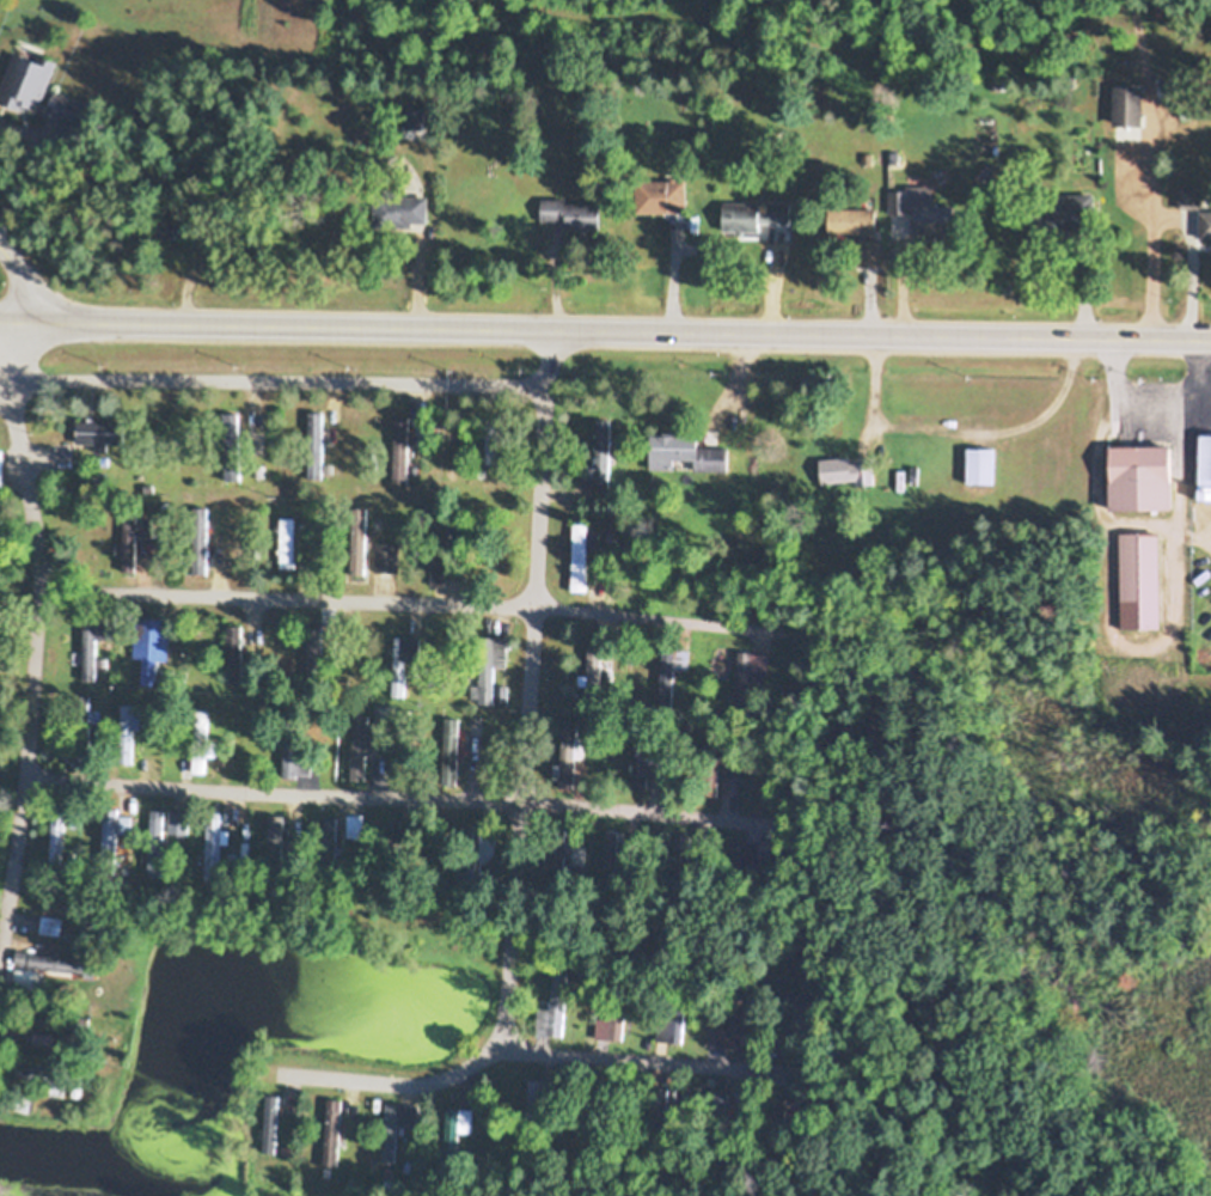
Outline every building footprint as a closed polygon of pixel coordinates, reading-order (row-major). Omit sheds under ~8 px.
[(18,48),(0,95),(0,102),(37,116),(58,63),(18,48)] [(1145,127),(1145,87),(1117,87),(1117,127),(1145,127)] [(49,115),(82,129),(92,106),(58,92),(49,115)] [(404,108),(404,132),(427,132),(427,108),(404,108)] [(641,181),(641,213),(689,213),(689,181),(641,181)] [(1200,208),(1200,188),(1182,188),(1182,208),(1200,208)] [(958,231),(958,207),(934,207),(934,189),(891,189),(891,231),(958,231)] [(430,196),(378,196),(378,226),(430,226),(430,196)] [(1038,196),(1038,238),(1095,239),(1096,197),(1038,196)] [(602,201),(544,201),(544,228),(602,228),(602,201)] [(725,203),(724,232),(762,233),(762,223),(793,224),(793,203),(725,203)] [(831,234),(878,234),(878,209),(831,209),(831,234)] [(1202,212),(1202,240),(1210,240),(1210,212),(1202,212)] [(325,412),(309,412),(309,479),(325,479),(325,412)] [(224,481),(241,481),(241,414),(224,414),(224,481)] [(395,484),(410,484),(410,417),(395,417),(395,484)] [(79,444),(98,444),(98,452),(116,452),(116,422),(79,422),(79,444)] [(500,422),(488,422),(488,464),(500,464),(500,422)] [(611,426),(590,426),(589,484),(609,485),(611,426)] [(695,470),(729,471),(729,445),(701,445),(701,434),(653,434),(653,469),(677,469),(677,461),(695,461),(695,470)] [(1202,498),(1210,498),(1210,435),(1202,435),(1202,498)] [(1114,447),(1114,511),(1176,511),(1176,447),(1114,447)] [(822,484),(874,483),(874,458),(822,460),(822,484)] [(208,508),(190,509),(190,574),(209,574),(208,508)] [(302,537),(297,537),(297,517),(282,517),(282,567),(297,567),(297,555),(302,555),(302,537)] [(141,537),(149,537),(149,520),(126,520),(126,554),(141,554),(141,537)] [(365,523),(351,523),(351,575),(365,575),(365,523)] [(594,590),(594,528),(574,527),(573,590),(594,590)] [(1161,533),(1122,533),(1122,630),(1161,630),(1161,533)] [(402,543),(377,543),(377,572),(402,572),(402,543)] [(434,553),(434,584),(461,584),(461,553),(434,553)] [(84,616),(83,682),(98,682),(98,639),(118,639),(118,616),(84,616)] [(168,661),(168,618),(135,618),(135,660),(143,660),(143,687),(159,687),(159,661),(168,661)] [(243,626),(227,626),(227,684),(243,684),(243,626)] [(406,696),(406,638),(392,638),(392,696),(406,696)] [(603,642),(588,642),(588,710),(603,710),(603,642)] [(737,695),(751,696),(751,689),(764,689),(765,672),(753,671),(754,652),(739,652),(737,695)] [(671,668),(685,668),(685,655),(671,655),(671,668)] [(475,704),(497,704),(497,676),(475,676),(475,704)] [(90,719),(91,698),(76,697),(75,718),(90,719)] [(123,755),(135,755),(135,706),(123,706),(123,755)] [(369,716),(355,716),(354,783),(368,783),(369,716)] [(459,786),(460,718),(440,718),(439,785),(459,786)] [(562,766),(557,766),(557,787),(579,788),(580,721),(563,721),(562,766)] [(303,779),(303,741),(286,741),(286,779),(303,779)] [(633,789),(658,789),(658,748),(633,748),(633,789)] [(738,796),(738,779),(726,779),(726,796),(738,796)] [(152,814),(152,834),(165,834),(165,814),(152,814)] [(225,869),(225,831),(222,831),(222,815),(207,814),(207,869),(225,869)] [(117,835),(131,835),(131,815),(103,815),(103,863),(117,863),(117,835)] [(170,836),(190,836),(190,816),(170,816),(170,836)] [(289,862),(289,816),(269,816),(269,862),(289,862)] [(348,838),(363,838),(363,816),(348,816),(348,838)] [(339,841),(339,817),(325,817),(325,841),(339,841)] [(53,862),(65,862),(65,818),(53,818),(53,862)] [(499,832),(471,825),(465,848),(492,855),(499,832)] [(622,834),(607,834),(607,878),(622,878),(622,834)] [(567,888),(588,890),(590,870),(570,867),(567,888)] [(46,936),(63,935),(61,916),(79,915),(78,904),(45,907),(46,936)] [(18,967),(98,975),(99,960),(19,953),(18,967)] [(551,1010),(542,1010),(541,1036),(566,1037),(569,970),(553,969),(551,1010)] [(18,990),(42,990),(42,973),(18,973),(18,990)] [(612,1019),(598,1019),(598,1040),(626,1040),(626,1005),(612,1005),(612,1019)] [(659,1042),(685,1042),(685,1012),(659,1012),(659,1042)] [(36,1047),(55,1047),(55,1033),(36,1033),(36,1047)] [(29,1085),(82,1085),(82,1071),(29,1071),(29,1085)] [(531,1112),(545,1114),(546,1096),(533,1095),(531,1112)] [(278,1096),(267,1096),(267,1152),(278,1152),(278,1096)] [(327,1167),(342,1167),(342,1100),(327,1100),(327,1167)] [(398,1163),(400,1126),(420,1126),(421,1106),(386,1104),(384,1162),(398,1163)]
